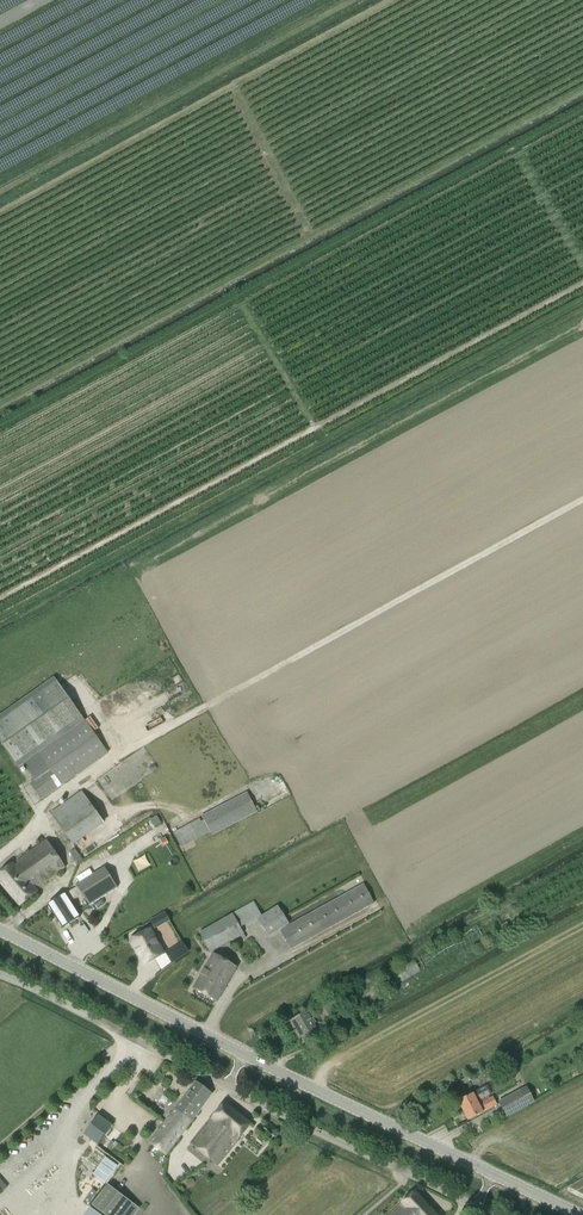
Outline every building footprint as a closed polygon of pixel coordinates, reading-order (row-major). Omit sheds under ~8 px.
[(9,711),(0,718),(0,742),(18,768),(24,764),(35,780),(29,784),(41,800),(91,765),(108,754),(55,679),(9,711)] [(72,844),(103,822),(82,793),(51,814),(72,844)] [(257,812),(257,811),(247,793),(202,817),(204,821),(201,822),(200,820),(174,833),(182,848),(210,832),(212,836),(257,812)] [(14,865),(13,864),(0,875),(0,884),(20,908),(37,894),(35,891),(65,868),(46,842),(14,865)] [(83,860),(75,850),(70,854),(78,864),(83,860)] [(66,894),(49,905),(64,928),(81,918),(71,902),(81,896),(82,897),(84,896),(90,906),(91,906),(91,905),(118,888),(118,889),(118,888),(106,868),(78,886),(78,887),(67,895),(66,894)] [(291,950),(351,917),(374,903),(365,886),(281,932),(291,950)] [(241,929),(262,917),(254,903),(201,934),(212,953),(244,934),(241,929)] [(270,936),(290,924),(280,907),(260,920),(270,936)] [(149,921),(154,930),(168,922),(164,913),(149,921)] [(145,965),(163,955),(151,931),(132,941),(145,965)] [(182,942),(166,953),(173,962),(189,952),(182,942)] [(195,990),(206,996),(218,1003),(237,968),(214,955),(195,990)] [(357,996),(353,988),(344,992),(348,1000),(357,996)] [(325,1023),(338,1016),(331,1004),(318,1010),(325,1023)] [(310,1012),(305,1015),(291,1022),(303,1044),(317,1036),(324,1032),(326,1030),(326,1027),(324,1024),(322,1023),(318,1024),(317,1024),(310,1012)] [(196,1083),(175,1110),(183,1116),(189,1109),(192,1111),(193,1109),(199,1113),(212,1096),(196,1083)] [(477,1094),(474,1096),(473,1094),(459,1102),(469,1120),(483,1113),(497,1105),(493,1097),(489,1099),(488,1097),(493,1095),(488,1086),(476,1092),(477,1094)] [(526,1086),(520,1089),(499,1101),(508,1116),(534,1101),(526,1086)] [(217,1166),(251,1125),(225,1105),(212,1120),(212,1119),(191,1144),(217,1166)] [(183,1116),(175,1110),(150,1144),(166,1156),(199,1113),(193,1109),(192,1111),(189,1109),(183,1116)] [(85,1136),(98,1145),(124,1165),(138,1146),(99,1117),(85,1136)] [(91,1209),(99,1214),(122,1214),(129,1205),(107,1187),(91,1209)] [(415,1191),(402,1202),(403,1203),(389,1214),(438,1214),(415,1191)]
